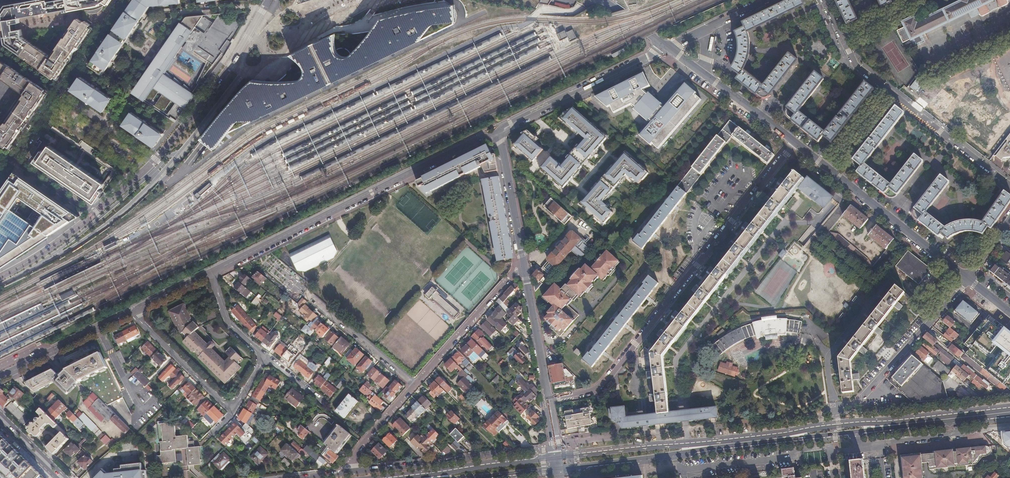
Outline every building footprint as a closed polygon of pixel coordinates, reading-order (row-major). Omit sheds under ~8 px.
[(18,54),(22,56),(25,59),(41,69),(50,56),(23,38),(22,30),(18,30),(17,24),(21,23),(20,18),(64,10),(64,13),(69,12),(69,11),(67,0),(35,0),(5,5),(0,13),(0,35),(1,36),(2,43),(18,54)] [(108,5),(111,0),(67,0),(69,11),(82,8),(82,10),(85,10),(87,12),(89,13),(92,13),(94,13),(97,13),(100,11),(102,9),(104,6),(105,5),(107,4),(108,5)] [(115,28),(126,36),(128,37),(139,22),(141,19),(150,6),(168,4),(172,4),(181,3),(180,1),(180,0),(134,0),(126,12),(115,28)] [(788,51),(762,83),(742,67),(743,67),(744,64),(745,62),(746,60),(747,58),(747,56),(748,52),(749,48),(749,44),(749,43),(749,41),(749,39),(748,34),(747,30),(803,2),(802,0),(782,0),(741,20),(743,25),(734,29),(735,31),(736,32),(736,34),(737,36),(737,40),(738,42),(738,44),(738,46),(737,49),(737,50),(737,52),(736,54),(736,56),(734,59),(733,62),(732,63),(731,65),(730,66),(739,72),(736,76),(761,96),(762,96),(763,97),(764,96),(765,96),(766,96),(767,95),(768,95),(797,58),(788,51)] [(846,22),(855,17),(847,0),(835,0),(846,22)] [(917,20),(913,14),(901,20),(904,25),(896,29),(902,42),(910,38),(914,46),(924,41),(921,33),(967,11),(970,18),(978,14),(975,7),(984,3),(988,9),(989,11),(998,7),(997,5),(998,4),(995,0),(958,0),(917,20)] [(304,46),(284,57),(287,59),(289,61),(290,64),(291,68),(290,71),(289,74),(287,76),(284,79),(280,80),(277,80),(269,80),(261,79),(252,78),(204,133),(217,143),(249,121),(261,114),(274,108),(427,35),(457,21),(456,4),(433,7),(409,11),(390,15),(379,28),(367,30),(356,31),(345,31),(337,31),(328,35),(318,39),(304,46)] [(171,116),(176,120),(184,109),(182,108),(193,93),(191,92),(193,90),(185,84),(183,87),(181,86),(183,83),(175,78),(174,80),(172,79),(173,78),(165,72),(182,48),(186,51),(190,54),(190,53),(204,63),(207,60),(209,61),(217,66),(225,55),(242,26),(232,19),(229,24),(217,17),(208,27),(204,15),(188,16),(187,17),(186,17),(185,18),(174,34),(169,41),(165,47),(166,48),(159,57),(162,59),(158,65),(154,63),(134,92),(143,98),(141,99),(149,105),(159,91),(162,94),(153,107),(162,113),(171,100),(175,103),(166,116),(169,118),(171,116)] [(50,56),(41,69),(55,79),(56,78),(57,79),(70,59),(69,58),(77,47),(78,48),(92,29),(89,27),(90,26),(85,22),(83,23),(76,18),(75,20),(73,24),(72,24),(50,56)] [(112,32),(110,34),(122,42),(124,39),(126,36),(115,28),(112,32)] [(565,30),(557,34),(560,42),(568,38),(566,33),(565,30)] [(573,30),(566,33),(568,38),(570,43),(577,40),(573,30)] [(91,62),(89,65),(101,74),(106,68),(107,68),(111,63),(113,59),(124,44),(122,42),(110,34),(97,53),(91,62)] [(156,54),(155,59),(156,60),(154,63),(158,65),(162,59),(159,57),(166,48),(165,47),(161,53),(160,52),(158,51),(157,50),(156,54)] [(611,54),(613,57),(627,51),(625,47),(611,54)] [(9,67),(0,61),(0,79),(8,68),(9,67)] [(199,85),(193,93),(182,108),(184,109),(217,66),(209,61),(198,83),(199,85)] [(9,131),(0,125),(0,144),(7,149),(8,148),(9,149),(24,127),(23,126),(31,114),(32,115),(46,95),(45,94),(43,93),(45,91),(25,78),(25,79),(18,75),(19,74),(9,67),(8,68),(0,79),(21,94),(30,100),(9,131)] [(872,89),(863,82),(824,132),(798,111),(823,79),(814,72),(785,109),(785,110),(784,111),(784,112),(785,113),(785,114),(786,116),(818,141),(822,135),(830,142),(872,89)] [(654,144),(659,149),(702,99),(697,95),(696,96),(695,95),(697,92),(686,83),(665,107),(663,105),(663,104),(649,92),(648,92),(644,89),(651,86),(644,73),(596,97),(608,107),(611,106),(612,106),(611,107),(614,113),(631,105),(635,108),(634,109),(648,121),(649,120),(651,122),(640,135),(651,145),(653,143),(654,144)] [(96,87),(81,77),(80,79),(72,90),(89,103),(103,112),(111,100),(112,98),(111,97),(99,89),(96,87)] [(913,154),(890,184),(864,164),(904,113),(894,106),(852,159),(860,166),(856,171),(888,197),(890,197),(891,197),(892,197),(893,197),(894,197),(894,196),(895,196),(895,195),(922,161),(913,154)] [(581,165),(588,157),(589,159),(592,155),(591,155),(595,150),(596,151),(600,147),(599,146),(601,144),(602,144),(607,138),(603,135),(604,134),(596,127),(596,128),(592,125),(593,124),(574,108),(565,113),(562,117),(566,120),(565,121),(575,130),(576,129),(577,130),(577,129),(580,131),(579,132),(586,138),(581,145),(580,144),(576,148),(570,156),(567,158),(568,159),(562,166),(552,157),(548,162),(547,162),(542,168),(549,174),(548,175),(556,181),(557,180),(561,184),(561,185),(564,188),(570,181),(569,181),(571,178),(572,179),(576,175),(575,174),(579,169),(580,170),(583,167),(581,165)] [(162,135),(163,133),(132,112),(131,114),(123,126),(136,135),(154,147),(162,135)] [(46,127),(50,130),(53,126),(56,122),(52,119),(46,127)] [(767,164),(775,155),(768,150),(770,147),(767,144),(765,147),(749,135),(751,132),(747,130),(746,132),(739,127),(730,119),(719,133),(692,168),(677,186),(678,187),(686,193),(701,175),(728,141),(732,136),(767,164)] [(538,157),(544,150),(535,142),(538,139),(537,138),(536,139),(534,137),(535,136),(528,131),(522,134),(524,135),(515,144),(519,147),(518,148),(527,155),(531,158),(530,159),(534,162),(538,157)] [(996,153),(1001,157),(1003,154),(1004,154),(1003,155),(1009,154),(1009,131),(1004,138),(1006,140),(996,153)] [(34,162),(94,204),(102,192),(100,190),(104,183),(104,182),(50,145),(45,152),(42,150),(34,162)] [(486,173),(498,171),(497,163),(496,161),(495,156),(495,154),(492,155),(488,147),(474,153),(474,152),(422,178),(423,179),(417,182),(418,184),(417,185),(427,194),(461,177),(466,174),(466,175),(481,167),(481,166),(482,165),(482,167),(486,173)] [(611,217),(614,213),(608,208),(609,207),(603,202),(605,200),(604,199),(607,196),(608,196),(622,180),(621,180),(624,176),(625,177),(627,175),(633,180),(634,179),(639,184),(643,180),(649,173),(645,170),(645,171),(641,168),(642,167),(631,158),(630,159),(624,154),(618,160),(619,161),(617,163),(616,163),(612,168),(613,169),(609,173),(608,172),(598,184),(599,185),(596,189),(595,188),(590,194),(591,194),(589,197),(588,196),(582,203),(588,208),(587,209),(598,218),(598,217),(602,220),(601,221),(605,224),(611,217)] [(801,187),(806,180),(803,179),(804,178),(795,171),(786,182),(783,186),(771,201),(768,205),(751,226),(748,231),(736,245),(732,250),(716,270),(712,275),(701,290),(697,294),(681,315),(677,319),(665,334),(662,339),(655,348),(651,353),(651,356),(653,370),(654,376),(656,394),(656,400),(658,414),(670,413),(663,357),(797,187),(799,185),(801,187)] [(990,228),(1009,201),(1009,196),(1003,191),(981,222),(980,221),(978,221),(976,220),(974,220),(973,220),(971,220),(969,220),(966,220),(965,220),(963,220),(961,220),(960,221),(958,221),(957,221),(955,222),(954,222),(952,223),(950,224),(948,225),(947,225),(945,226),(944,227),(925,212),(948,182),(939,175),(913,209),(912,209),(912,210),(912,211),(911,212),(911,213),(912,214),(912,215),(912,216),(913,216),(937,236),(939,233),(947,239),(949,237),(951,236),(953,235),(954,234),(956,233),(957,233),(959,232),(961,232),(963,231),(965,231),(968,231),(971,231),(973,231),(975,232),(977,232),(979,232),(981,233),(982,233),(987,226),(990,228)] [(512,253),(513,253),(510,236),(508,237),(508,234),(505,219),(504,219),(503,214),(506,213),(503,197),(501,197),(501,194),(502,194),(499,177),(492,178),(492,180),(491,180),(490,179),(482,180),(483,186),(484,186),(490,218),(491,218),(492,222),(490,222),(497,257),(499,257),(500,261),(505,260),(507,259),(512,258),(512,253)] [(778,182),(783,186),(786,182),(782,178),(778,182)] [(801,187),(799,189),(802,191),(802,192),(810,198),(811,197),(824,207),(832,198),(828,195),(829,194),(808,178),(806,180),(801,187)] [(686,193),(678,187),(671,196),(668,194),(661,202),(664,205),(649,223),(646,221),(639,230),(643,232),(641,234),(640,233),(633,241),(643,249),(686,193)] [(763,202),(768,205),(771,201),(766,197),(763,202)] [(545,207),(565,225),(573,216),(552,198),(545,207)] [(49,235),(44,231),(42,230),(33,224),(12,209),(2,202),(0,201),(0,267),(49,235)] [(843,215),(861,229),(868,219),(857,211),(850,205),(846,211),(843,215)] [(832,215),(831,216),(837,221),(840,218),(843,215),(846,211),(839,206),(832,215)] [(434,212),(431,215),(431,216),(424,225),(432,231),(442,219),(434,212)] [(573,216),(567,225),(569,227),(576,218),(573,216)] [(876,275),(878,271),(887,261),(884,259),(881,256),(879,258),(871,267),(868,258),(863,254),(838,234),(829,231),(837,221),(831,216),(821,229),(847,251),(876,275)] [(743,227),(748,231),(751,226),(746,222),(743,227)] [(886,249),(889,246),(894,240),(884,232),(876,225),(872,230),(869,234),(868,235),(886,249)] [(534,286),(536,292),(539,288),(541,285),(546,280),(550,276),(571,251),(581,260),(590,250),(580,241),(581,240),(572,231),(547,260),(548,261),(542,269),(540,271),(538,270),(532,277),(538,282),(534,286)] [(330,234),(289,254),(298,271),(305,272),(334,258),(338,251),(330,234)] [(727,246),(732,250),(736,245),(731,241),(727,246)] [(884,259),(887,261),(888,259),(895,251),(889,246),(886,249),(883,252),(881,256),(884,259)] [(567,285),(563,290),(557,285),(545,298),(556,307),(550,314),(551,315),(547,320),(554,325),(552,328),(562,337),(581,315),(568,305),(570,302),(573,299),(574,300),(579,295),(581,296),(585,291),(587,293),(589,291),(594,285),(592,283),(598,276),(603,279),(607,274),(609,276),(615,269),(616,267),(615,266),(619,260),(607,250),(603,256),(603,255),(597,262),(592,269),(587,265),(582,270),(581,269),(572,280),(573,281),(569,286),(567,285)] [(1007,250),(1004,254),(1005,254),(1001,260),(1009,267),(1009,252),(1007,250)] [(919,285),(931,269),(929,268),(908,251),(899,262),(896,266),(919,285)] [(995,261),(988,270),(991,272),(990,274),(1006,286),(1009,290),(1009,273),(995,261)] [(708,271),(712,275),(716,270),(711,267),(708,271)] [(267,278),(259,272),(256,275),(256,274),(253,277),(256,279),(255,280),(261,285),(267,278)] [(251,278),(246,274),(244,276),(243,275),(240,278),(242,279),(240,281),(245,285),(251,278)] [(658,283),(649,276),(643,283),(644,284),(642,286),(639,284),(633,293),(636,295),(621,314),(618,312),(611,321),(614,323),(599,342),(596,340),(589,349),(592,351),(590,353),(589,352),(583,360),(592,367),(658,283)] [(252,292),(240,282),(235,288),(247,298),(252,292)] [(519,284),(515,283),(500,299),(504,302),(507,306),(510,303),(506,299),(508,297),(509,298),(510,297),(510,296),(515,290),(516,291),(519,288),(518,287),(519,286),(519,284)] [(905,293),(896,285),(838,357),(842,393),(854,391),(852,379),(852,374),(850,360),(859,350),(862,346),(874,331),(877,327),(894,306),(898,302),(905,293)] [(692,291),(697,294),(701,290),(696,286),(692,291)] [(455,318),(460,313),(440,295),(443,292),(439,288),(438,290),(434,287),(433,288),(427,294),(427,295),(426,296),(429,299),(430,298),(434,301),(435,300),(455,318)] [(72,290),(58,296),(61,302),(75,295),(72,290)] [(302,298),(298,303),(301,306),(306,301),(302,298)] [(500,299),(499,298),(497,301),(501,306),(508,313),(509,314),(509,321),(514,325),(520,318),(517,316),(514,312),(511,309),(507,306),(504,302),(500,299)] [(902,306),(898,302),(894,306),(899,310),(902,306)] [(517,303),(511,309),(514,312),(517,316),(521,313),(520,312),(522,310),(520,308),(521,307),(517,303)] [(972,323),(979,314),(965,303),(962,303),(954,311),(970,324),(971,323),(972,323)] [(211,350),(208,346),(199,338),(200,338),(198,336),(198,337),(194,333),(199,327),(194,321),(193,323),(190,319),(192,319),(184,304),(170,311),(177,326),(178,325),(183,334),(184,332),(186,335),(186,336),(186,338),(187,339),(184,342),(195,352),(196,351),(201,356),(200,357),(226,383),(241,368),(238,364),(240,363),(240,361),(239,360),(242,357),(232,347),(226,352),(232,358),(226,364),(221,359),(222,359),(219,357),(211,350)] [(316,317),(316,316),(318,315),(311,309),(305,304),(299,310),(305,316),(304,318),(308,321),(309,319),(312,321),(316,317)] [(232,311),(241,321),(247,315),(238,306),(232,311)] [(503,316),(504,317),(507,314),(500,307),(497,310),(503,316)] [(489,318),(485,314),(483,316),(488,321),(495,329),(497,331),(498,332),(500,329),(495,325),(503,316),(497,310),(489,318)] [(672,316),(677,319),(681,315),(676,311),(672,316)] [(282,317),(276,312),(274,316),(277,319),(276,320),(278,322),(282,317)] [(989,312),(958,349),(962,352),(964,354),(966,356),(973,361),(983,369),(1006,388),(1009,391),(1009,328),(989,312)] [(247,315),(241,321),(245,326),(249,331),(256,325),(247,315)] [(311,328),(313,325),(318,319),(319,318),(316,316),(316,317),(312,321),(308,326),(309,326),(311,328)] [(943,323),(950,328),(950,329),(955,322),(948,316),(943,323)] [(783,318),(782,317),(781,317),(774,317),(773,317),(770,317),(769,317),(766,318),(765,318),(761,319),(757,319),(757,321),(752,323),(753,324),(750,324),(746,326),(743,327),(737,330),(736,330),(735,331),(733,332),(730,334),(726,336),(723,338),(719,340),(716,343),(712,347),(716,351),(715,352),(718,356),(723,353),(724,352),(725,351),(726,350),(727,350),(727,349),(728,349),(730,348),(733,345),(735,344),(736,343),(739,342),(741,341),(743,340),(745,339),(749,337),(752,336),(756,335),(758,340),(768,337),(768,338),(776,337),(776,336),(786,336),(786,331),(791,331),(795,332),(798,332),(799,332),(801,321),(799,321),(797,321),(792,320),(787,320),(787,318),(783,318)] [(313,325),(311,328),(314,331),(314,329),(318,332),(324,324),(321,322),(318,320),(314,325),(313,325)] [(491,336),(497,331),(495,329),(487,322),(484,324),(481,327),(491,336)] [(906,323),(900,330),(903,333),(909,325),(906,323)] [(324,324),(318,332),(323,337),(325,335),(330,329),(327,327),(324,324)] [(131,328),(123,332),(127,340),(128,342),(136,339),(135,336),(139,334),(135,326),(131,328)] [(261,329),(268,335),(270,332),(263,326),(261,329)] [(882,331),(877,327),(874,331),(878,335),(882,331)] [(950,328),(943,336),(951,343),(954,339),(955,340),(959,335),(950,329),(950,328)] [(255,336),(262,341),(268,335),(261,329),(260,329),(255,336)] [(330,329),(325,335),(328,337),(326,339),(332,344),(339,337),(337,335),(338,334),(333,330),(332,331),(330,329)] [(472,337),(471,338),(478,345),(481,347),(483,345),(490,351),(493,348),(483,338),(485,336),(479,329),(473,336),(472,337)] [(506,340),(510,344),(517,337),(520,333),(516,329),(506,340)] [(268,335),(262,341),(270,347),(281,333),(276,330),(271,337),(268,335)] [(657,335),(662,339),(665,334),(661,330),(657,335)] [(127,340),(123,332),(115,336),(115,337),(114,338),(117,344),(127,340)] [(925,336),(923,339),(926,341),(952,362),(954,359),(935,344),(937,342),(937,341),(927,333),(927,334),(925,336)] [(342,336),(334,346),(342,353),(350,343),(342,336)] [(466,343),(467,344),(473,350),(475,349),(476,348),(477,346),(478,345),(471,338),(466,343)] [(952,362),(926,341),(923,346),(937,357),(939,354),(941,355),(940,356),(941,357),(939,358),(948,366),(949,364),(950,364),(952,362)] [(152,357),(158,351),(148,342),(143,348),(152,357)] [(278,342),(272,349),(282,357),(287,350),(278,342)] [(517,351),(523,357),(529,351),(523,346),(525,344),(522,342),(518,345),(519,347),(519,348),(517,351)] [(948,347),(947,348),(958,358),(960,356),(961,357),(962,356),(964,354),(962,352),(958,349),(951,343),(948,347)] [(461,349),(469,357),(474,351),(473,350),(467,344),(461,349)] [(643,352),(644,357),(651,356),(651,353),(655,348),(649,344),(643,352)] [(287,350),(282,357),(292,365),(297,358),(299,355),(293,350),(294,348),(291,345),(287,350)] [(862,346),(859,350),(863,354),(867,349),(862,346)] [(929,353),(921,347),(916,354),(930,365),(934,360),(928,355),(929,353)] [(366,356),(357,348),(347,360),(356,367),(357,367),(366,356)] [(506,359),(509,362),(514,357),(522,365),(526,360),(523,357),(517,351),(516,349),(508,357),(506,359)] [(167,360),(158,351),(152,357),(157,362),(161,366),(167,360)] [(459,364),(466,358),(459,351),(453,358),(459,364)] [(477,360),(480,357),(474,351),(469,357),(473,361),(475,359),(476,359),(477,360)] [(118,352),(117,353),(123,365),(125,362),(120,352),(119,353),(118,352)] [(94,393),(107,406),(123,398),(108,368),(101,353),(67,370),(79,382),(92,395),(94,393)] [(299,355),(297,358),(299,360),(307,366),(309,363),(299,355)] [(374,362),(366,356),(357,367),(365,373),(374,362)] [(889,381),(914,403),(949,399),(943,381),(924,365),(912,356),(892,378),(889,381)] [(457,367),(460,371),(462,369),(452,359),(445,365),(452,372),(457,367)] [(947,377),(948,375),(951,371),(936,359),(932,364),(947,377)] [(955,359),(952,362),(953,363),(955,364),(957,366),(961,369),(967,373),(969,375),(974,379),(982,386),(987,389),(991,384),(984,379),(982,380),(974,373),(975,372),(967,366),(966,367),(964,365),(963,366),(955,359)] [(294,367),(301,372),(307,366),(299,360),(294,367)] [(983,369),(973,361),(970,364),(981,373),(1003,391),(1006,388),(983,369)] [(555,362),(549,363),(551,377),(552,383),(569,380),(568,376),(573,375),(566,367),(564,368),(563,364),(556,365),(555,362)] [(731,366),(726,365),(721,363),(718,371),(734,376),(737,368),(731,366)] [(172,377),(178,371),(172,365),(172,364),(171,365),(166,371),(160,377),(163,381),(170,375),(172,377)] [(307,366),(301,372),(309,378),(314,372),(310,369),(307,366)] [(957,366),(952,372),(964,382),(966,379),(969,375),(967,373),(961,369),(957,366)] [(390,380),(374,367),(368,375),(369,376),(369,375),(383,387),(390,380)] [(79,382),(67,370),(64,374),(60,375),(54,369),(37,379),(29,384),(30,387),(38,393),(55,382),(68,394),(69,393),(76,386),(79,382)] [(460,371),(457,373),(463,379),(465,377),(466,378),(468,375),(466,373),(464,371),(462,369),(460,371)] [(872,375),(866,369),(863,372),(870,378),(872,375)] [(146,387),(148,385),(150,383),(144,377),(138,371),(134,376),(146,387)] [(185,378),(178,371),(172,377),(176,381),(180,385),(185,379),(184,379),(185,378)] [(264,377),(258,388),(265,392),(269,385),(276,389),(281,382),(270,375),(267,373),(264,377)] [(313,382),(321,388),(326,381),(319,375),(313,382)] [(490,383),(494,387),(502,379),(498,375),(490,383)] [(440,377),(436,380),(448,393),(451,390),(448,387),(449,386),(440,377)] [(467,393),(474,386),(471,383),(466,378),(465,377),(463,379),(459,383),(464,388),(463,389),(467,393)] [(534,393),(536,396),(537,395),(537,394),(537,393),(537,392),(536,391),(538,389),(532,383),(530,384),(528,382),(527,383),(522,378),(516,383),(517,383),(524,390),(526,393),(527,393),(530,390),(534,393)] [(980,389),(982,386),(974,379),(972,382),(980,389)] [(389,387),(396,393),(402,386),(395,380),(389,387)] [(190,395),(196,389),(190,382),(189,383),(187,381),(180,388),(182,390),(184,389),(190,395)] [(326,381),(321,388),(326,392),(331,396),(336,389),(326,381)] [(436,395),(437,396),(444,390),(435,382),(429,388),(432,391),(436,395)] [(390,400),(396,393),(389,387),(387,386),(383,391),(387,394),(385,396),(390,400)] [(0,387),(0,388),(0,403),(3,406),(4,405),(5,406),(11,400),(13,398),(9,394),(5,392),(0,387)] [(9,394),(13,398),(18,402),(25,394),(15,387),(12,391),(11,390),(8,393),(9,394)] [(265,392),(258,388),(253,396),(260,400),(265,392)] [(199,404),(205,397),(196,389),(190,395),(187,399),(195,407),(199,404)] [(292,389),(285,397),(297,407),(303,398),(292,389)] [(519,396),(525,402),(534,393),(530,390),(527,393),(526,393),(524,390),(519,396)] [(375,395),(376,395),(373,392),(371,394),(374,397),(370,402),(380,410),(382,407),(380,405),(383,402),(375,395)] [(126,433),(131,429),(107,406),(94,393),(92,395),(87,400),(84,404),(90,409),(89,410),(102,422),(105,419),(109,422),(111,419),(126,433)] [(349,394),(336,411),(344,418),(358,401),(349,394)] [(424,395),(418,402),(426,410),(431,414),(433,412),(429,408),(428,409),(427,408),(432,403),(424,395)] [(513,406),(521,415),(529,406),(525,402),(519,396),(513,401),(515,403),(513,406)] [(79,428),(84,423),(60,400),(56,404),(53,407),(60,415),(64,410),(68,413),(67,414),(74,421),(73,422),(79,428)] [(208,412),(214,406),(207,400),(198,410),(204,416),(208,412)] [(247,405),(245,409),(252,413),(257,405),(249,401),(247,405)] [(412,407),(413,408),(418,414),(420,415),(426,410),(418,402),(417,401),(412,407)] [(24,425),(29,419),(11,402),(6,407),(6,408),(24,425)] [(269,409),(259,403),(257,405),(258,407),(267,412),(269,409)] [(223,416),(214,406),(208,412),(213,417),(217,422),(223,416)] [(47,413),(54,421),(60,415),(53,407),(47,413)] [(573,410),(565,412),(568,430),(592,425),(589,407),(581,409),(581,413),(574,415),(573,410)] [(649,425),(655,424),(655,423),(659,423),(660,423),(660,424),(670,423),(670,422),(674,421),(674,422),(679,421),(690,420),(696,420),(696,419),(700,418),(700,419),(710,418),(710,417),(715,416),(715,417),(717,416),(717,414),(716,408),(714,408),(714,407),(689,411),(678,412),(670,413),(658,414),(648,415),(636,417),(627,418),(625,418),(625,415),(627,415),(626,412),(625,412),(624,408),(609,409),(610,418),(612,417),(612,420),(614,422),(617,422),(623,428),(627,428),(627,427),(632,426),(632,427),(637,426),(649,425)] [(66,448),(74,440),(64,430),(60,426),(54,421),(47,413),(42,408),(38,412),(41,415),(41,416),(40,418),(39,418),(39,417),(38,417),(38,418),(37,418),(36,417),(35,418),(36,419),(36,420),(36,421),(35,423),(33,422),(31,420),(26,426),(27,428),(28,428),(33,433),(37,437),(38,437),(39,436),(43,432),(43,431),(42,430),(42,429),(48,424),(49,425),(50,425),(50,424),(51,424),(57,430),(61,434),(47,447),(54,454),(63,445),(66,448)] [(413,408),(405,416),(411,421),(418,414),(413,408)] [(501,413),(508,420),(513,415),(506,408),(501,413)] [(252,413),(245,409),(240,417),(248,421),(252,413)] [(539,421),(538,420),(536,418),(539,416),(534,410),(524,420),(532,428),(539,421)] [(455,423),(460,419),(452,411),(448,415),(455,423)] [(508,421),(508,420),(501,413),(499,411),(489,421),(497,430),(503,423),(504,425),(508,421)] [(181,422),(190,431),(195,426),(189,421),(191,419),(187,416),(181,422)] [(393,426),(403,436),(411,428),(401,419),(393,426)] [(287,427),(278,420),(275,424),(278,427),(276,428),(275,430),(276,431),(275,431),(280,435),(284,430),(287,427)] [(494,436),(499,432),(497,430),(489,421),(488,421),(483,426),(483,427),(486,431),(488,430),(494,436)] [(169,422),(158,423),(158,427),(160,427),(161,449),(160,449),(160,455),(157,455),(157,463),(176,461),(175,448),(187,448),(188,466),(200,465),(199,447),(194,447),(194,441),(188,441),(187,435),(176,436),(175,425),(170,426),(169,422)] [(302,425),(298,422),(294,426),(302,432),(299,435),(304,439),(306,436),(310,431),(302,425)] [(232,427),(229,430),(235,436),(242,429),(235,423),(232,427)] [(246,423),(244,426),(252,434),(255,431),(246,423)] [(336,453),(351,434),(339,425),(325,443),(326,444),(327,446),(336,453)] [(519,432),(514,426),(511,429),(516,435),(519,432)] [(459,442),(465,437),(463,435),(460,431),(457,428),(451,434),(456,440),(459,442)] [(426,436),(432,442),(440,434),(434,429),(426,436)] [(235,436),(229,430),(220,439),(226,445),(235,436)] [(113,443),(115,441),(113,439),(111,440),(108,437),(105,434),(104,435),(102,433),(98,437),(101,440),(102,440),(106,444),(110,440),(113,443)] [(387,436),(384,440),(390,447),(397,440),(390,433),(390,434),(389,433),(387,435),(387,436)] [(0,434),(0,477),(45,477),(0,434)] [(430,447),(433,444),(432,442),(426,436),(424,434),(421,437),(419,435),(412,442),(418,448),(419,447),(426,453),(431,447),(430,447)] [(451,445),(456,450),(461,445),(459,442),(456,440),(451,445)] [(504,444),(509,448),(515,448),(508,440),(504,444)] [(324,464),(326,461),(308,445),(304,449),(302,448),(294,441),(291,445),(299,451),(298,452),(299,454),(303,457),(308,452),(317,460),(316,461),(321,465),(323,463),(324,464)] [(72,443),(65,451),(68,454),(69,453),(72,456),(75,452),(77,454),(81,450),(75,444),(74,445),(72,443)] [(296,458),(299,454),(298,452),(287,443),(281,450),(292,460),(295,457),(296,458)] [(378,445),(373,451),(380,459),(386,453),(386,452),(387,451),(380,444),(379,446),(378,445)] [(333,463),(339,456),(336,453),(327,446),(324,449),(328,452),(325,456),(333,463)] [(946,451),(927,453),(928,463),(929,470),(937,469),(937,467),(940,467),(940,468),(948,467),(947,466),(948,466),(949,466),(954,465),(954,464),(958,464),(958,465),(965,464),(965,465),(972,465),(972,463),(977,463),(982,456),(987,456),(987,455),(989,455),(990,453),(991,452),(991,451),(991,450),(990,449),(990,448),(988,447),(988,446),(986,446),(985,446),(963,449),(963,450),(956,451),(957,452),(953,452),(953,451),(946,452),(946,451)] [(260,447),(251,457),(258,464),(268,454),(260,447)] [(222,450),(212,461),(214,463),(220,469),(231,459),(224,452),(222,450)] [(921,454),(913,454),(913,456),(908,456),(908,455),(902,456),(904,475),(902,475),(903,477),(923,477),(922,476),(920,477),(920,473),(921,473),(920,466),(922,466),(922,463),(921,454)] [(86,455),(79,463),(82,466),(81,467),(83,469),(84,469),(85,468),(85,469),(93,461),(86,455)] [(281,461),(287,466),(290,463),(285,458),(281,461)] [(852,477),(865,477),(863,460),(850,462),(852,477)] [(93,477),(147,477),(146,470),(143,470),(142,463),(121,465),(122,468),(115,469),(115,472),(107,473),(105,471),(103,468),(93,477)] [(795,476),(794,476),(794,469),(781,470),(782,477),(789,477),(796,477),(795,476)]
